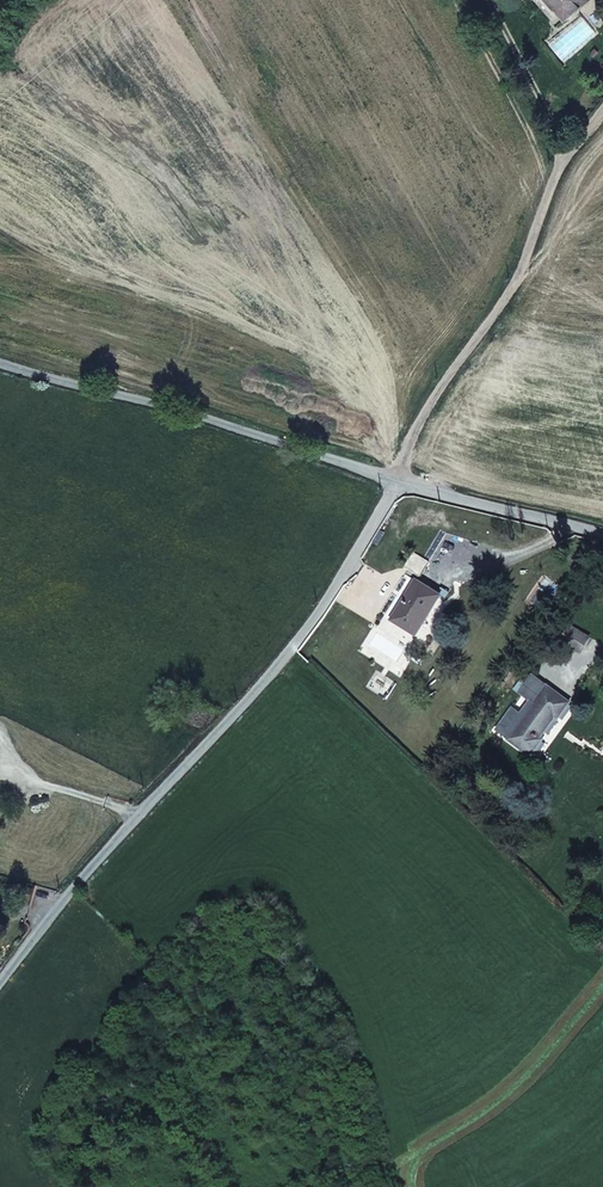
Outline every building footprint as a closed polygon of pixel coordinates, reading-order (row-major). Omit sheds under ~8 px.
[(561,14),(567,8),(572,13),(588,0),(549,0),(561,14)] [(567,8),(561,14),(565,19),(572,13),(567,8)] [(404,568),(419,577),(429,562),(413,552),(404,568)] [(393,620),(416,634),(440,596),(417,581),(393,620)] [(569,626),(561,641),(581,652),(589,637),(569,626)] [(515,689),(535,703),(548,686),(533,675),(526,685),(521,681),(515,689)] [(508,739),(531,756),(543,740),(540,738),(555,717),(558,719),(570,703),(548,686),(535,703),(523,719),(520,717),(521,716),(512,709),(497,730),(509,738),(508,739)]
